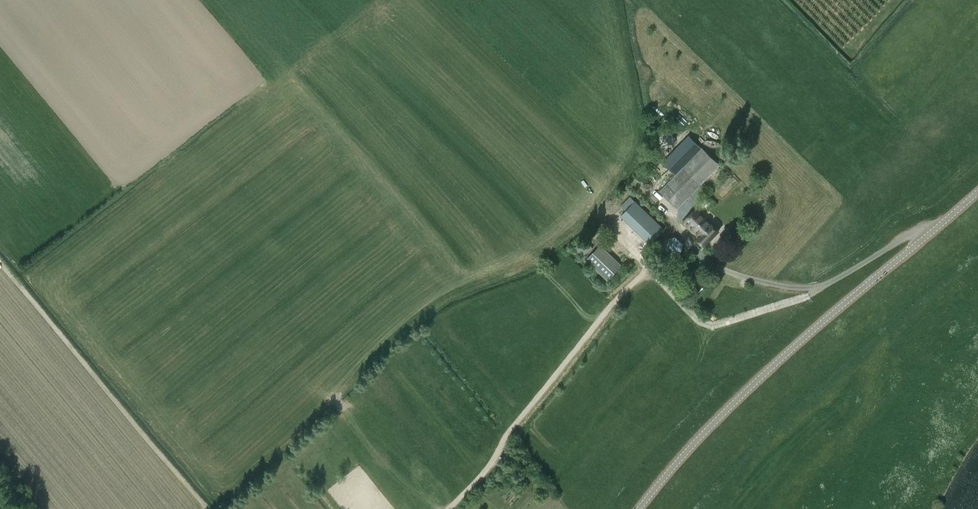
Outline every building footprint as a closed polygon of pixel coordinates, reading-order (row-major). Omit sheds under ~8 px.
[(678,209),(720,165),(702,149),(661,192),(678,209)] [(621,216),(650,243),(664,229),(635,201),(621,216)] [(704,247),(719,232),(696,209),(683,223),(698,239),(697,240),(704,247)] [(673,237),(662,239),(658,249),(664,257),(676,256),(680,246),(673,237)] [(588,255),(591,245),(581,242),(579,253),(588,255)] [(601,243),(586,259),(608,280),(623,265),(601,243)]
